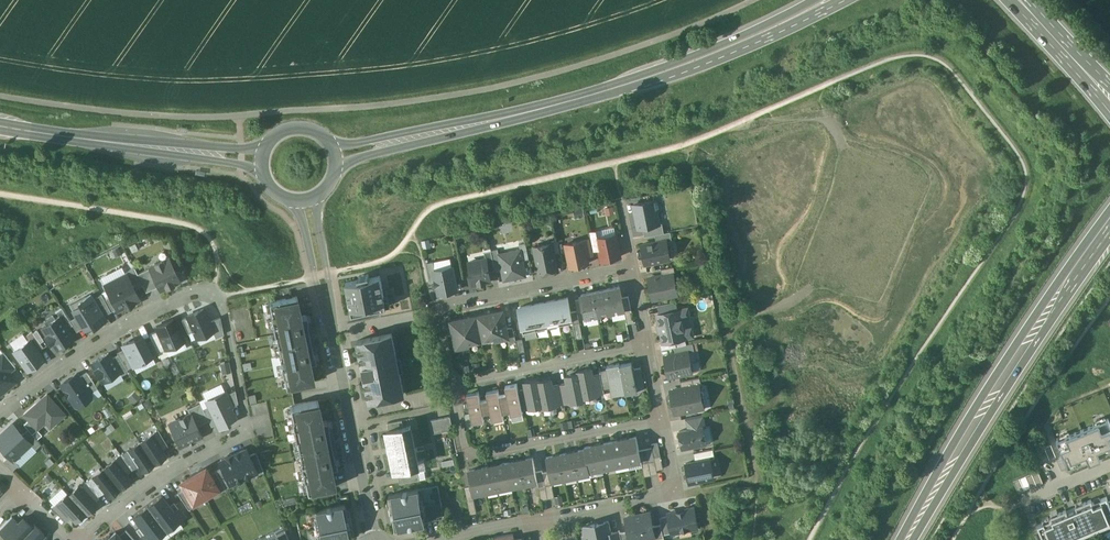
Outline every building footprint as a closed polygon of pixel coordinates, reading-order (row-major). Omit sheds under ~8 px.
[(654,200),(633,204),(638,228),(643,227),(659,224),(659,223),(656,209),(654,201),(654,200)] [(659,224),(643,227),(645,236),(655,234),(664,232),(662,223),(659,223),(659,224)] [(597,230),(589,231),(591,239),(593,251),(600,249),(598,237),(597,230)] [(664,232),(655,234),(657,242),(666,240),(667,241),(672,240),(670,231),(664,232)] [(620,256),(616,234),(598,237),(600,249),(602,260),(620,256)] [(558,239),(552,241),(552,243),(554,254),(561,252),(558,239)] [(591,239),(584,240),(587,256),(594,255),(593,251),(591,239)] [(584,240),(566,244),(570,266),(589,263),(587,256),(584,240)] [(657,242),(642,245),(646,264),(670,259),(667,241),(666,240),(657,242)] [(552,243),(535,246),(540,273),(557,269),(554,254),(552,243)] [(527,248),(520,249),(523,260),(529,259),(527,248)] [(498,249),(492,250),(495,265),(501,264),(499,254),(498,249)] [(520,249),(499,254),(501,264),(504,280),(526,275),(523,260),(520,249)] [(492,250),(485,252),(486,258),(489,271),(495,270),(495,265),(492,250)] [(149,268),(158,285),(160,290),(167,286),(167,287),(174,284),(173,283),(180,280),(169,258),(162,261),(162,260),(155,263),(156,264),(149,268)] [(486,258),(469,262),(474,285),(491,281),(489,271),(486,258)] [(434,261),(426,263),(429,272),(430,282),(437,281),(434,271),(435,270),(434,261)] [(126,273),(134,288),(142,284),(137,273),(134,266),(124,271),(126,273)] [(674,266),(661,269),(662,275),(673,273),(675,273),(674,266)] [(435,270),(434,271),(437,281),(439,293),(457,289),(452,267),(435,270)] [(137,273),(142,284),(146,291),(158,285),(149,268),(137,273)] [(103,275),(106,280),(118,274),(115,269),(103,275)] [(104,299),(111,310),(117,307),(118,309),(124,306),(125,308),(134,303),(133,301),(140,298),(134,288),(126,273),(105,284),(111,295),(104,299)] [(662,275),(648,278),(653,300),(677,295),(673,273),(662,275)] [(358,276),(359,279),(346,282),(352,312),(365,309),(365,311),(387,307),(380,275),(370,277),(369,274),(358,276)] [(620,287),(607,289),(612,313),(625,311),(622,298),(620,287)] [(607,289),(594,292),(599,316),(612,313),(607,289)] [(594,292),(581,295),(582,299),(584,312),(586,318),(599,316),(594,292)] [(101,293),(93,298),(103,315),(111,310),(104,299),(101,293)] [(91,294),(79,301),(81,305),(72,310),(76,316),(83,327),(84,329),(96,321),(97,323),(105,318),(103,315),(93,298),(91,294)] [(297,296),(269,302),(271,314),(270,314),(274,334),(275,334),(277,342),(310,336),(307,322),(308,322),(306,314),(301,315),(297,296)] [(628,296),(622,298),(625,311),(631,309),(628,296)] [(568,297),(555,300),(560,323),(573,321),(568,297)] [(582,299),(575,300),(577,311),(578,313),(584,312),(582,299)] [(555,300),(543,302),(548,326),(560,323),(555,300)] [(543,302),(531,305),(536,328),(548,326),(543,302)] [(676,302),(658,305),(660,314),(678,310),(676,302)] [(531,305),(519,307),(523,331),(536,328),(531,305)] [(67,328),(72,324),(69,319),(62,308),(56,311),(59,315),(67,328)] [(187,315),(187,316),(194,330),(197,337),(213,330),(209,321),(203,308),(187,315)] [(631,309),(625,311),(627,324),(634,322),(631,309)] [(687,309),(680,310),(682,318),(689,316),(687,309)] [(503,310),(491,313),(495,337),(496,339),(508,337),(507,328),(503,310)] [(660,314),(658,314),(663,342),(686,338),(686,337),(684,330),(682,318),(680,310),(678,310),(660,314)] [(577,311),(571,312),(573,321),(573,324),(580,322),(578,313),(577,311)] [(491,313),(477,315),(482,339),(495,337),(491,313)] [(73,338),(67,328),(59,315),(55,318),(53,315),(44,321),(46,324),(42,326),(47,334),(45,336),(50,343),(52,342),(56,349),(73,338)] [(477,315),(464,318),(469,342),(482,339),(477,315)] [(76,316),(69,319),(72,324),(76,331),(83,327),(76,316)] [(187,316),(182,319),(188,333),(194,330),(187,316)] [(220,316),(209,321),(213,330),(216,337),(224,334),(220,316)] [(184,340),(174,318),(156,326),(158,330),(166,348),(184,340)] [(464,318),(451,321),(454,334),(457,347),(470,345),(469,342),(464,318)] [(580,322),(573,324),(576,339),(583,337),(580,322)] [(513,327),(507,328),(508,337),(509,343),(516,342),(516,341),(513,327)] [(691,328),(684,330),(686,337),(693,336),(691,328)] [(166,348),(158,330),(149,334),(152,341),(158,351),(166,348)] [(29,339),(37,351),(43,347),(32,331),(26,335),(29,339)] [(22,332),(11,340),(15,347),(27,339),(22,332)] [(392,333),(358,340),(363,365),(364,365),(366,375),(365,375),(370,400),(404,394),(392,333)] [(454,334),(448,335),(450,348),(457,347),(454,334)] [(124,348),(133,365),(152,355),(146,344),(142,336),(135,340),(134,337),(122,343),(124,348)] [(310,336),(277,342),(279,354),(278,354),(282,375),(284,375),(286,387),(314,381),(310,361),(316,360),(314,353),(313,353),(310,336)] [(14,350),(28,370),(44,359),(37,351),(29,339),(14,350)] [(522,339),(516,341),(516,342),(519,353),(525,351),(522,339)] [(158,352),(158,351),(152,341),(146,344),(152,355),(158,352)] [(693,344),(674,347),(676,355),(689,352),(694,351),(693,344)] [(117,351),(118,354),(127,368),(133,365),(124,348),(117,351)] [(0,354),(0,362),(8,373),(15,367),(3,352),(0,354)] [(108,352),(91,362),(102,381),(119,371),(112,358),(108,352)] [(676,355),(664,357),(668,377),(693,372),(689,352),(676,355)] [(127,368),(118,354),(112,358),(119,371),(121,375),(128,371),(127,368)] [(15,381),(8,373),(0,362),(0,393),(15,381)] [(631,362),(620,365),(625,392),(625,393),(637,391),(633,369),(631,362)] [(612,395),(625,392),(620,365),(619,363),(606,366),(607,370),(611,387),(612,395)] [(645,389),(641,367),(633,369),(637,391),(645,389)] [(578,371),(579,373),(584,398),(597,395),(593,375),(591,369),(578,371)] [(600,372),(600,374),(603,389),(611,387),(607,370),(600,372)] [(97,388),(86,371),(79,376),(90,393),(97,388)] [(77,373),(61,383),(75,404),(82,406),(90,401),(91,394),(90,393),(79,376),(77,373)] [(566,376),(568,383),(572,402),(584,400),(584,398),(579,373),(566,376)] [(600,374),(593,375),(597,395),(604,393),(600,374)] [(700,378),(681,382),(682,388),(699,385),(701,384),(700,378)] [(525,382),(526,389),(530,408),(543,406),(538,382),(538,379),(525,382)] [(551,379),(538,382),(543,406),(543,407),(556,405),(552,386),(551,379)] [(568,383),(560,384),(563,404),(572,402),(568,383)] [(517,384),(505,386),(507,393),(510,411),(511,415),(523,412),(522,410),(519,391),(517,384)] [(560,384),(552,386),(556,405),(563,404),(560,384)] [(682,388),(671,390),(676,414),(703,409),(701,398),(703,395),(703,391),(700,390),(699,385),(682,388)] [(498,389),(487,391),(488,398),(492,416),(492,420),(504,418),(503,412),(499,394),(498,389)] [(526,389),(519,391),(522,410),(530,408),(526,389)] [(227,394),(232,406),(238,402),(235,390),(227,394)] [(227,394),(225,391),(206,400),(209,406),(203,409),(208,420),(211,426),(218,423),(219,427),(236,419),(230,407),(232,406),(227,394)] [(479,391),(467,394),(471,414),(473,422),(485,420),(484,418),(481,400),(479,391)] [(507,393),(499,394),(503,412),(510,411),(507,393)] [(47,394),(24,414),(29,420),(37,429),(50,417),(55,423),(65,414),(47,394)] [(488,398),(481,400),(484,418),(492,416),(488,398)] [(265,401),(257,403),(260,413),(268,411),(265,401)] [(297,440),(299,449),(331,443),(328,427),(329,427),(328,420),(322,421),(318,401),(290,406),(292,419),(291,419),(295,440),(297,440)] [(188,408),(197,426),(208,420),(203,409),(200,402),(188,408)] [(181,446),(202,436),(190,413),(170,423),(181,446)] [(471,414),(465,415),(467,428),(474,427),(473,422),(471,414)] [(704,415),(686,419),(688,429),(703,426),(703,427),(706,427),(704,415)] [(450,416),(430,420),(433,433),(453,429),(450,416)] [(1068,469),(1089,460),(1090,463),(1101,459),(1100,456),(1109,452),(1109,422),(1109,419),(1056,440),(1068,469)] [(37,429),(29,420),(24,424),(28,428),(37,439),(42,435),(37,429)] [(402,420),(388,423),(389,430),(404,427),(402,420)] [(12,423),(0,435),(0,446),(9,455),(14,461),(15,460),(31,445),(32,444),(22,434),(12,423)] [(688,429),(679,431),(683,449),(706,444),(703,427),(703,426),(688,429)] [(389,430),(387,430),(390,447),(391,447),(392,453),(391,453),(395,470),(397,470),(412,467),(411,462),(418,460),(412,430),(405,432),(404,427),(389,430)] [(28,428),(22,434),(32,444),(31,445),(35,449),(41,443),(37,439),(28,428)] [(167,445),(158,430),(151,434),(161,449),(167,445)] [(151,434),(140,442),(154,463),(166,455),(161,449),(151,434)] [(636,437),(630,438),(630,437),(623,439),(628,463),(641,460),(639,451),(636,437)] [(623,439),(617,440),(617,441),(611,442),(615,465),(628,463),(623,439)] [(154,463),(140,442),(128,450),(138,464),(137,464),(142,471),(154,463)] [(611,442),(604,444),(604,443),(598,444),(602,468),(615,465),(611,442)] [(331,443),(299,449),(301,459),(299,460),(303,480),(305,480),(307,492),(335,487),(331,467),(337,466),(335,458),(334,458),(331,443)] [(660,456),(658,443),(652,444),(652,448),(654,457),(660,456)] [(598,444),(591,445),(591,446),(585,448),(585,450),(590,471),(602,468),(598,444)] [(1051,445),(1045,447),(1050,459),(1056,457),(1051,445)] [(1045,447),(1039,450),(1043,461),(1050,459),(1045,447)] [(652,448),(646,449),(648,462),(655,461),(654,457),(652,448)] [(244,449),(232,454),(243,476),(255,471),(256,470),(252,462),(249,455),(247,450),(244,449)] [(646,449),(639,451),(641,460),(642,464),(648,462),(646,449)] [(713,449),(694,453),(696,462),(710,459),(710,460),(715,458),(713,449)] [(138,464),(128,450),(121,454),(131,468),(137,464),(138,464)] [(585,450),(579,451),(579,450),(572,451),(577,476),(590,473),(590,471),(585,450)] [(565,452),(566,454),(560,455),(559,455),(564,478),(577,476),(572,451),(565,452)] [(256,452),(249,455),(252,462),(256,470),(255,471),(256,473),(263,470),(256,452)] [(131,468),(121,454),(114,459),(125,473),(126,473),(131,468)] [(232,454),(221,459),(220,462),(222,467),(226,474),(230,483),(230,482),(243,476),(232,454)] [(559,454),(553,455),(553,456),(546,458),(549,471),(551,481),(564,478),(559,455),(560,455),(559,454)] [(14,461),(9,455),(3,461),(12,470),(18,464),(15,460),(14,461)] [(660,456),(654,457),(655,461),(657,470),(663,469),(660,456)] [(451,457),(443,459),(444,466),(453,464),(451,457)] [(533,458),(526,459),(526,458),(520,459),(525,484),(538,481),(536,472),(533,458)] [(114,459),(103,468),(119,488),(130,479),(126,473),(125,473),(114,459)] [(520,459),(514,461),(514,462),(507,463),(512,486),(525,484),(520,459)] [(696,462),(686,464),(690,483),(713,478),(710,460),(710,459),(696,462)] [(655,461),(648,462),(651,475),(657,474),(657,470),(655,461)] [(642,464),(645,476),(651,475),(648,462),(642,464)] [(507,463),(501,464),(500,463),(494,465),(499,489),(512,486),(507,463)] [(494,465),(487,466),(488,467),(481,468),(486,491),(499,489),(494,465)] [(226,474),(222,467),(216,470),(225,488),(231,485),(230,482),(230,483),(226,474)] [(412,467),(397,470),(400,484),(419,480),(419,479),(418,473),(418,472),(413,473),(412,467)] [(481,467),(475,469),(475,470),(468,471),(471,487),(473,494),(486,491),(481,468),(481,467)] [(119,488),(103,468),(92,477),(103,490),(103,491),(108,497),(119,488)] [(207,469),(204,468),(193,474),(205,496),(217,489),(218,489),(213,481),(210,474),(207,469)] [(225,488),(216,470),(210,474),(213,481),(218,489),(217,489),(218,491),(225,488)] [(542,471),(536,472),(538,481),(539,487),(545,486),(542,471)] [(549,471),(543,473),(545,486),(552,484),(551,481),(549,471)] [(1037,485),(1043,482),(1038,471),(1032,473),(1037,485)] [(1030,487),(1037,485),(1032,473),(1026,476),(1030,487)] [(193,474),(182,481),(181,484),(184,489),(188,496),(188,495),(193,503),(205,496),(193,474)] [(1024,490),(1030,487),(1026,476),(1020,478),(1024,490)] [(103,490),(92,477),(86,481),(97,495),(103,491),(103,490)] [(1018,492),(1024,490),(1020,478),(1013,480),(1018,492)] [(80,487),(94,502),(99,497),(97,495),(86,482),(80,487)] [(545,486),(548,499),(554,497),(552,484),(545,486)] [(69,494),(85,512),(86,514),(97,505),(94,502),(80,487),(78,485),(69,494)] [(438,486),(418,490),(418,491),(425,522),(425,523),(445,519),(438,486)] [(545,486),(539,487),(541,500),(548,499),(545,486)] [(471,487),(465,488),(468,501),(474,500),(473,494),(471,487)] [(188,496),(184,489),(178,492),(188,509),(195,505),(193,503),(188,495),(188,496)] [(408,492),(403,493),(403,492),(402,493),(389,496),(392,509),(391,509),(392,510),(393,515),(393,516),(396,528),(395,528),(396,529),(409,527),(410,527),(410,526),(414,525),(414,526),(415,526),(415,525),(425,523),(425,522),(418,491),(418,490),(408,492),(408,491),(408,492)] [(67,492),(58,502),(71,516),(76,521),(85,512),(69,494),(67,492)] [(147,506),(166,530),(180,520),(179,519),(184,515),(179,508),(174,512),(169,505),(161,495),(147,506)] [(1037,526),(1043,539),(1075,539),(1109,525),(1109,504),(1109,502),(1107,496),(1092,503),(1091,500),(1075,507),(1076,509),(1068,513),(1067,510),(1050,517),(1051,520),(1037,526)] [(474,500),(468,501),(470,514),(477,513),(474,500)] [(169,505),(174,512),(179,508),(174,501),(169,505)] [(71,516),(58,502),(52,507),(66,521),(71,516)] [(331,507),(330,507),(330,508),(326,508),(325,508),(325,509),(315,510),(315,511),(316,511),(321,539),(342,539),(352,538),(351,537),(349,525),(349,524),(346,524),(345,519),(348,519),(348,518),(347,518),(345,505),(331,507)] [(166,530),(147,506),(134,515),(141,525),(147,533),(141,537),(144,539),(151,539),(152,539),(166,530)] [(694,509),(685,510),(684,513),(679,514),(676,512),(668,514),(668,516),(672,533),(680,531),(682,529),(687,528),(689,530),(698,528),(694,509)] [(626,518),(629,531),(631,539),(633,539),(654,536),(653,526),(650,513),(626,518)] [(668,516),(660,518),(661,525),(663,535),(672,533),(668,516)] [(0,529),(0,533),(4,537),(18,523),(12,517),(0,529)] [(4,537),(8,539),(20,539),(32,527),(23,518),(18,523),(4,537)] [(584,526),(586,534),(582,535),(583,539),(613,539),(611,532),(609,521),(584,526)] [(32,527),(20,539),(38,539),(40,539),(44,534),(34,524),(32,527)] [(136,530),(141,537),(147,533),(141,525),(136,530)] [(661,525),(653,526),(654,536),(655,539),(664,538),(663,535),(661,525)] [(278,537),(279,539),(286,539),(288,539),(283,527),(274,531),(278,537)] [(123,539),(135,539),(126,529),(119,535),(123,539)] [(611,532),(613,539),(622,539),(620,533),(620,530),(611,532)] [(119,535),(115,531),(105,539),(123,539),(119,535)] [(620,533),(622,539),(631,539),(629,531),(620,533)]
